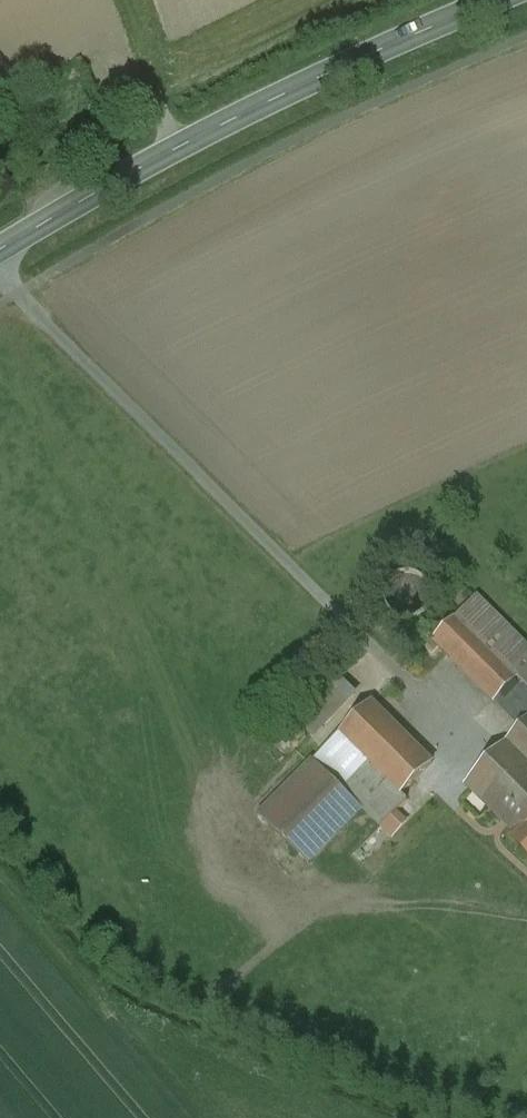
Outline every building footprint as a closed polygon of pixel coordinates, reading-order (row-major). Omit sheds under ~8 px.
[(23,157),(11,170),(21,179),(32,165),(23,157)] [(417,574),(411,573),(407,572),(402,573),(399,574),(395,576),(391,579),(389,582),(387,584),(385,588),(384,590),(384,593),(384,596),(384,600),(385,602),(386,605),(387,608),(389,610),(391,613),(394,615),(398,618),(403,619),(408,620),(414,619),(417,617),(421,615),(423,614),(425,611),(427,609),(428,607),(430,604),(431,600),(431,596),(431,593),(430,590),(429,587),(427,583),(424,579),(421,577),(417,574)] [(476,596),(456,616),(519,679),(526,686),(526,647),(476,596)] [(519,679),(456,616),(433,639),(496,702),(519,679)] [(496,702),(522,728),(526,722),(526,686),(519,679),(496,702)] [(327,685),(294,718),(314,740),(347,706),(327,685)] [(433,765),(372,703),(341,735),(370,764),(402,796),(403,795),(433,765)] [(522,728),(509,741),(526,759),(526,722),(522,728)] [(341,735),(315,761),(344,790),(370,764),(341,735)] [(509,741),(466,785),(518,836),(526,826),(526,759),(509,741)] [(344,790),(315,761),(261,816),(309,863),(363,809),(344,790)] [(370,764),(344,790),(363,809),(382,828),(408,801),(403,795),(402,796),(370,764)] [(518,836),(519,838),(515,842),(526,854),(526,826),(518,836)]
